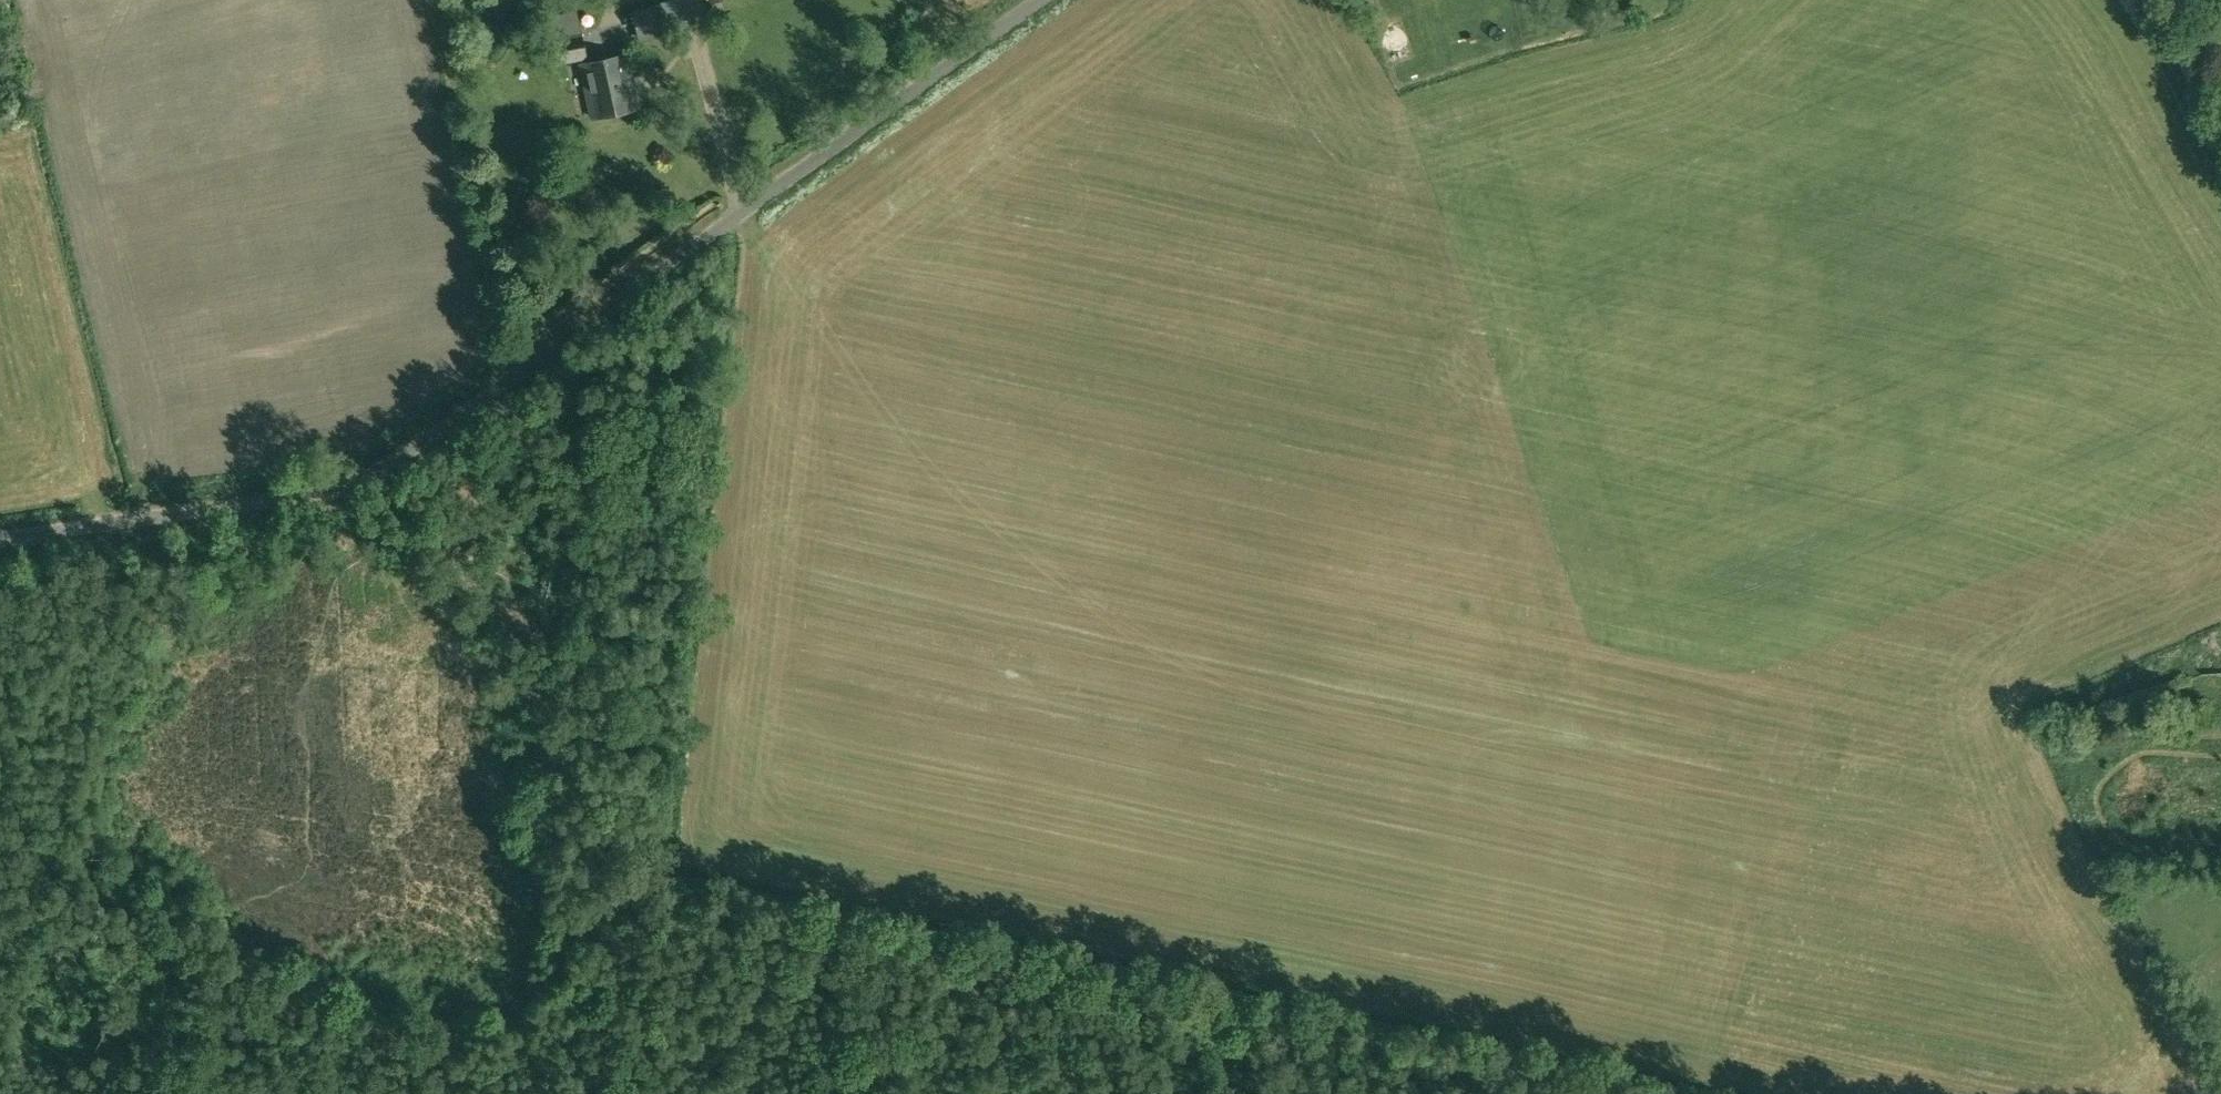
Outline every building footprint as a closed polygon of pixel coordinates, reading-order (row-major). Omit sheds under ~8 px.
[(659,6),(633,13),(639,39),(666,32),(659,6)] [(544,16),(554,66),(587,59),(577,10),(544,16)] [(638,107),(627,55),(582,65),(593,117),(638,107)]
